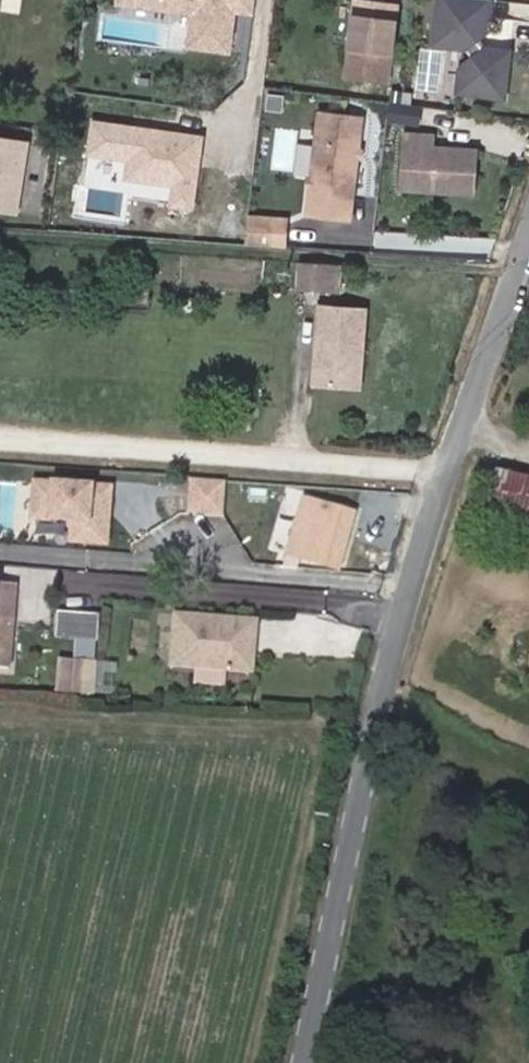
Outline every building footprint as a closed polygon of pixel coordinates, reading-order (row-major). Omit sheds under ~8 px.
[(195,12),(196,13),(211,14),(208,49),(224,51),(250,53),(252,21),(255,0),(196,0),(195,12)] [(440,37),(469,40),(477,51),(467,59),(465,84),(511,89),(515,42),(492,40),(490,42),(481,31),(493,20),(495,0),(443,0),(440,37)] [(358,2),(349,82),(392,87),(401,7),(358,2)] [(392,116),(424,119),(426,101),(394,98),(392,116)] [(197,208),(205,128),(91,116),(87,153),(125,157),(123,178),(171,183),(169,205),(197,208)] [(331,116),(319,221),(363,225),(375,121),(331,116)] [(411,128),(406,187),(493,194),(496,147),(453,144),(454,131),(411,128)] [(20,211),(31,135),(0,131),(0,209),(20,211)] [(255,218),(255,223),(293,227),(293,222),(255,218)] [(255,223),(252,247),(290,249),(293,227),(255,223)] [(301,262),(300,287),(333,289),(334,264),(301,262)] [(334,264),(333,289),(343,290),(344,264),(334,264)] [(365,386),(369,307),(323,305),(319,383),(365,386)] [(192,475),(189,511),(228,514),(231,478),(192,475)] [(33,476),(30,516),(69,519),(67,541),(111,544),(116,482),(33,476)] [(480,515),(507,522),(516,487),(491,478),(480,515)] [(528,528),(528,491),(516,487),(507,522),(528,529),(528,528)] [(352,519),(303,503),(286,558),(335,574),(352,519)] [(108,573),(69,569),(68,586),(107,590),(108,573)] [(0,586),(0,665),(7,665),(12,587),(0,586)] [(258,618),(174,612),(171,666),(249,672),(251,641),(257,641),(258,618)] [(94,618),(59,615),(58,631),(93,634),(94,618)] [(89,684),(92,652),(72,650),(70,682),(89,684)]
